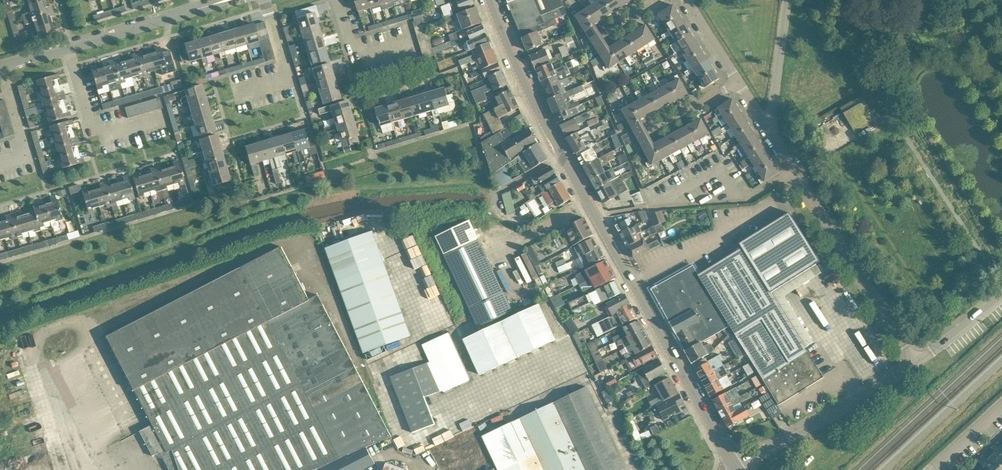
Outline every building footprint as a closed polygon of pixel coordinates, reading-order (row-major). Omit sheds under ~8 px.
[(12,10),(8,0),(5,0),(3,1),(6,12),(12,10)] [(23,20),(52,10),(51,6),(47,7),(45,0),(29,5),(31,12),(22,15),(23,20)] [(370,8),(367,0),(355,0),(361,18),(366,17),(364,10),(370,8)] [(381,5),(379,0),(367,0),(370,8),(381,5)] [(450,16),(454,14),(453,12),(475,4),(474,0),(460,0),(457,1),(457,0),(442,6),(446,17),(450,15),(450,16)] [(555,19),(567,14),(561,0),(522,0),(509,5),(520,33),(555,19)] [(630,0),(603,0),(596,4),(593,0),(587,0),(592,6),(578,15),(575,11),(571,14),(574,17),(575,16),(579,23),(607,66),(603,68),(605,72),(626,59),(630,66),(634,64),(630,57),(645,48),(649,54),(652,52),(648,46),(656,41),(646,25),(609,48),(594,25),(631,1),(630,0)] [(133,10),(144,6),(142,1),(131,4),(133,10)] [(300,30),(318,25),(315,18),(318,17),(317,14),(318,13),(316,5),(295,12),(300,30)] [(665,24),(679,15),(673,5),(655,17),(657,21),(661,18),(665,24)] [(114,10),(116,15),(126,12),(125,7),(114,10)] [(482,23),(476,8),(458,15),(463,30),(482,23)] [(410,19),(414,18),(422,16),(423,16),(421,9),(412,12),(412,14),(409,15),(410,19)] [(10,24),(15,22),(12,10),(6,12),(10,24)] [(36,28),(52,23),(50,17),(54,16),(52,10),(23,20),(25,25),(34,22),(36,28)] [(105,18),(116,15),(114,10),(104,13),(105,18)] [(95,21),(105,18),(104,13),(93,16),(95,21)] [(444,24),(452,20),(450,16),(450,15),(446,17),(442,18),(442,20),(444,24)] [(670,33),(685,24),(679,15),(665,24),(669,31),(670,33)] [(415,28),(425,25),(424,19),(415,22),(413,22),(415,28)] [(542,45),(537,33),(558,24),(555,19),(520,33),(528,51),(542,45)] [(427,30),(444,24),(442,20),(426,26),(427,30)] [(15,22),(10,24),(14,35),(19,33),(15,22)] [(256,32),(266,29),(264,22),(254,25),(253,24),(241,28),(247,45),(258,42),(259,41),(257,37),(256,32)] [(52,23),(36,28),(38,35),(36,36),(37,41),(60,34),(58,29),(54,30),(52,23)] [(676,42),(691,33),(685,24),(670,33),(669,31),(665,34),(668,37),(672,35),(676,42)] [(304,42),(321,37),(318,25),(300,30),(304,42)] [(427,30),(426,26),(425,25),(415,28),(416,33),(427,30)] [(470,41),(486,34),(483,25),(474,29),(466,32),(468,36),(457,41),(454,33),(448,35),(449,37),(453,47),(466,42),(470,41)] [(235,48),(247,45),(241,28),(230,31),(235,48)] [(257,37),(268,34),(266,29),(256,32),(257,37)] [(333,39),(343,37),(341,29),(331,31),(333,39)] [(428,35),(427,30),(416,33),(418,38),(428,35)] [(224,52),(235,48),(230,31),(219,35),(224,52)] [(19,33),(14,35),(17,47),(22,45),(20,37),(25,36),(24,32),(19,33)] [(682,51),(697,42),(691,33),(676,42),(681,50),(682,51)] [(259,43),(269,40),(268,34),(257,37),(259,41),(258,42),(259,43)] [(464,44),(463,46),(465,51),(468,51),(470,50),(470,51),(471,50),(490,42),(486,34),(470,41),(466,42),(467,42),(467,43),(464,44)] [(224,52),(219,35),(207,38),(213,55),(219,53),(220,59),(226,57),(224,52)] [(419,43),(430,40),(428,35),(418,38),(419,43)] [(307,54),(325,48),(321,37),(304,42),(307,54)] [(433,50),(434,55),(453,47),(449,37),(445,39),(446,43),(432,48),(433,50)] [(440,37),(434,39),(433,40),(433,42),(433,44),(435,45),(437,45),(442,43),(444,42),(444,40),(444,38),(442,37),(440,37)] [(206,57),(213,55),(207,38),(196,41),(203,64),(208,62),(206,57)] [(275,60),(271,46),(269,40),(259,43),(263,58),(264,63),(275,60)] [(421,49),(431,45),(430,40),(419,43),(421,49)] [(203,64),(196,41),(177,47),(182,63),(189,60),(190,62),(199,59),(201,59),(203,64)] [(467,64),(475,60),(483,57),(482,53),(493,49),(490,42),(471,50),(474,57),(473,57),(472,55),(459,61),(459,62),(461,66),(467,64)] [(688,61),(702,51),(697,42),(682,51),(681,50),(677,52),(679,56),(683,53),(688,61)] [(433,50),(432,48),(431,45),(421,49),(422,54),(433,50)] [(551,63),(564,57),(569,54),(565,45),(558,48),(560,53),(555,55),(555,57),(550,60),(545,49),(530,56),(535,69),(551,63)] [(149,55),(154,71),(161,70),(162,75),(176,71),(169,50),(162,53),(160,47),(155,49),(156,53),(149,55)] [(325,48),(307,54),(311,65),(328,60),(325,48)] [(474,73),(498,63),(493,49),(482,53),(483,57),(475,60),(478,66),(472,68),(474,73)] [(435,56),(434,55),(433,50),(422,54),(424,59),(435,56)] [(693,70),(708,60),(702,51),(688,61),(692,68),(693,70)] [(154,71),(149,55),(143,57),(142,53),(137,54),(143,77),(149,76),(148,73),(154,71)] [(139,78),(143,77),(137,54),(132,56),(133,60),(127,62),(131,78),(138,76),(139,78)] [(652,56),(643,61),(647,67),(656,62),(652,56)] [(131,78),(127,62),(120,63),(119,59),(114,61),(120,84),(126,82),(125,80),(131,78)] [(699,79),(714,69),(708,60),(693,70),(692,68),(689,70),(691,74),(695,72),(699,79)] [(115,85),(120,84),(114,61),(109,62),(110,66),(104,68),(108,85),(115,83),(115,85)] [(556,75),(574,67),(571,61),(565,63),(566,65),(554,70),(551,63),(535,69),(541,82),(556,75)] [(489,77),(502,71),(498,63),(474,73),(471,74),(472,78),(483,73),(486,78),(489,77)] [(316,81),(333,75),(329,64),(312,69),(316,81)] [(108,85),(104,68),(97,70),(96,66),(90,68),(97,90),(103,89),(102,87),(108,85)] [(559,82),(567,78),(566,75),(579,70),(577,66),(574,67),(556,75),(541,82),(543,88),(559,81),(559,82)] [(714,69),(699,79),(703,84),(699,87),(702,90),(720,79),(714,69)] [(502,71),(489,77),(491,83),(471,92),(476,104),(487,100),(485,94),(487,93),(487,92),(494,89),(494,91),(508,85),(502,71)] [(41,91),(59,86),(57,80),(60,79),(58,74),(36,81),(38,86),(40,85),(41,91)] [(320,92),(337,87),(333,75),(316,81),(320,92)] [(688,94),(683,85),(678,75),(674,78),(676,82),(662,89),(658,81),(654,84),(658,91),(643,99),(639,91),(634,94),(639,101),(632,105),(624,109),(622,105),(618,107),(620,111),(622,110),(630,125),(633,130),(644,150),(650,161),(646,163),(648,167),(662,160),(669,156),(673,163),(677,161),(673,154),(681,149),(688,146),(692,153),(695,152),(696,151),(692,143),(701,139),(706,136),(708,140),(712,138),(701,119),(654,144),(641,120),(688,94)] [(560,94),(566,92),(564,87),(570,84),(567,78),(559,82),(559,81),(543,88),(548,100),(560,94)] [(571,105),(569,101),(571,101),(570,98),(585,91),(583,87),(585,86),(586,89),(592,86),(591,82),(566,92),(560,94),(548,100),(555,115),(579,104),(578,101),(571,105)] [(159,88),(161,93),(173,90),(172,90),(182,87),(181,83),(173,85),(173,84),(159,88)] [(20,97),(25,96),(22,85),(17,86),(20,97)] [(181,104),(205,97),(202,85),(184,90),(186,97),(182,98),(180,101),(181,104)] [(43,102),(64,95),(63,91),(60,92),(59,86),(41,91),(43,97),(41,97),(43,102)] [(337,87),(320,92),(323,104),(340,99),(337,87)] [(149,97),(161,93),(159,88),(148,92),(149,97)] [(452,94),(447,96),(444,88),(432,92),(439,114),(444,112),(445,113),(450,112),(452,111),(454,109),(455,108),(455,105),(452,94)] [(485,113),(514,99),(510,90),(494,97),(490,99),(492,103),(485,107),(486,109),(484,111),(485,113)] [(138,100),(149,97),(148,92),(136,95),(138,100)] [(440,116),(439,114),(432,92),(421,95),(426,112),(432,111),(434,118),(440,116)] [(47,111),(65,106),(63,100),(66,100),(64,95),(43,102),(44,107),(46,106),(47,111)] [(136,95),(125,98),(126,103),(138,100),(136,95)] [(421,95),(409,99),(415,116),(419,114),(421,118),(427,117),(426,112),(421,95)] [(23,107),(28,106),(25,96),(20,97),(23,107)] [(191,114),(209,109),(205,97),(181,104),(182,106),(185,108),(189,107),(191,114)] [(115,107),(126,103),(125,98),(113,102),(115,107)] [(154,99),(157,110),(163,108),(159,98),(154,99)] [(151,112),(157,110),(154,99),(148,101),(151,112)] [(403,119),(415,116),(409,99),(398,102),(403,119)] [(481,138),(481,143),(499,132),(505,129),(511,126),(508,122),(503,125),(500,118),(519,108),(514,99),(485,113),(483,115),(492,132),(491,132),(481,138)] [(724,118),(739,109),(733,99),(715,111),(717,114),(720,112),(724,118)] [(861,99),(844,109),(854,127),(871,117),(861,99)] [(145,113),(151,112),(148,101),(142,103),(145,113)] [(333,118),(350,112),(347,101),(318,110),(319,115),(331,111),(333,118)] [(103,110),(115,107),(113,102),(102,105),(103,110)] [(392,123),(403,119),(398,102),(387,105),(392,123)] [(139,115),(145,113),(142,103),(136,104),(139,115)] [(134,117),(139,115),(136,104),(130,106),(134,117)] [(579,104),(555,115),(558,123),(572,117),(572,116),(586,110),(583,104),(580,105),(579,104)] [(381,126),(392,123),(387,105),(376,109),(381,126)] [(26,118),(38,114),(36,108),(29,109),(28,106),(23,107),(26,118)] [(65,106),(47,111),(49,117),(47,118),(49,123),(61,119),(71,116),(69,112),(67,113),(65,106)] [(128,118),(134,117),(130,106),(125,108),(128,118)] [(195,125),(212,120),(209,109),(191,114),(195,125)] [(722,132),(744,118),(739,109),(724,118),(729,125),(721,130),(720,127),(711,132),(714,137),(722,131),(722,132)] [(9,117),(8,112),(0,114),(0,120),(9,117)] [(325,133),(354,124),(350,112),(333,118),(335,124),(324,128),(325,133)] [(589,118),(587,113),(569,121),(560,125),(566,135),(580,129),(578,125),(585,121),(585,120),(589,118)] [(38,114),(26,118),(29,128),(35,127),(31,116),(38,114)] [(508,122),(511,126),(523,118),(521,114),(508,122)] [(11,123),(9,117),(0,120),(0,125),(0,126),(11,123)] [(589,127),(597,123),(599,122),(597,118),(587,122),(589,127)] [(736,136),(750,127),(744,118),(722,132),(724,133),(731,129),(735,135),(736,136)] [(55,137),(72,132),(70,125),(73,125),(72,120),(50,126),(51,132),(53,131),(55,137)] [(212,120),(195,125),(198,136),(215,131),(212,120)] [(444,130),(450,128),(448,121),(442,123),(444,130)] [(626,127),(624,122),(617,125),(619,131),(626,127)] [(2,132),(13,129),(11,123),(0,126),(2,132)] [(590,131),(597,129),(599,128),(597,123),(589,127),(567,138),(573,149),(576,154),(584,150),(591,146),(591,147),(597,143),(594,138),(590,131)] [(354,124),(325,133),(326,138),(338,134),(340,141),(347,139),(350,146),(360,143),(357,136),(358,136),(354,124)] [(734,150),(756,136),(750,127),(736,136),(740,143),(733,148),(734,150)] [(508,164),(537,143),(538,142),(530,128),(505,142),(500,133),(481,143),(492,174),(492,175),(497,171),(508,164)] [(2,133),(4,138),(14,135),(13,129),(2,132),(2,133)] [(291,134),(300,163),(305,161),(301,149),(308,148),(310,156),(317,154),(311,132),(304,134),(303,130),(291,134)] [(34,143),(39,141),(36,131),(31,132),(34,143)] [(56,147),(78,141),(77,137),(74,138),(72,132),(55,137),(57,142),(55,143),(56,147)] [(628,133),(621,137),(623,141),(631,137),(628,133)] [(295,164),(300,163),(291,134),(280,137),(285,154),(292,152),(295,164)] [(617,134),(611,136),(616,149),(622,146),(617,134)] [(203,152),(220,147),(216,135),(199,140),(203,152)] [(747,154),(762,145),(756,136),(734,150),(735,152),(742,147),(747,154)] [(278,156),(285,154),(280,137),(268,140),(277,169),(282,168),(278,156)] [(730,147),(738,144),(735,137),(727,141),(730,147)] [(272,171),(277,169),(268,140),(257,144),(262,161),(269,159),(272,171)] [(37,153),(42,152),(39,141),(34,143),(37,153)] [(61,157),(78,152),(76,146),(79,145),(78,141),(56,147),(58,152),(59,152),(61,157)] [(537,143),(508,164),(510,167),(519,162),(525,173),(532,169),(548,160),(537,143)] [(255,163),(262,161),(257,144),(245,147),(254,176),(259,175),(255,163)] [(749,157),(741,163),(744,169),(753,163),(767,154),(762,145),(747,154),(749,157)] [(594,152),(591,147),(591,146),(584,150),(586,153),(578,157),(583,167),(598,159),(594,152)] [(206,163),(223,158),(220,147),(203,152),(206,163)] [(618,157),(619,156),(616,150),(598,159),(583,167),(587,174),(609,162),(608,162),(612,161),(618,157)] [(40,164),(45,162),(42,152),(37,153),(40,164)] [(78,152),(61,157),(63,163),(61,163),(62,168),(84,162),(83,158),(80,158),(78,152)] [(625,154),(619,156),(618,157),(622,165),(628,161),(625,154)] [(767,154),(753,163),(759,172),(773,163),(767,154)] [(203,176),(209,174),(227,169),(223,158),(206,163),(208,169),(202,171),(203,176)] [(168,169),(173,185),(179,183),(180,185),(185,184),(178,161),(173,163),(174,167),(168,169)] [(677,164),(680,169),(685,166),(682,161),(677,164)] [(45,162),(40,164),(43,174),(48,173),(45,162)] [(591,181),(612,169),(609,162),(587,174),(591,181)] [(773,163),(759,172),(762,178),(759,180),(761,184),(779,173),(773,163)] [(543,182),(556,174),(551,166),(531,178),(536,187),(539,185),(543,183),(543,182)] [(173,185),(168,169),(161,171),(160,167),(155,168),(164,198),(169,197),(166,187),(173,185)] [(164,198),(155,168),(150,170),(151,174),(145,176),(149,192),(156,190),(156,192),(161,190),(164,198)] [(596,190),(627,174),(624,168),(615,173),(612,169),(591,181),(596,190)] [(227,169),(209,174),(213,186),(230,181),(227,169)] [(323,171),(304,177),(307,184),(310,182),(319,180),(325,178),(324,174),(323,171)] [(509,174),(504,177),(499,179),(497,171),(492,175),(496,189),(502,186),(501,185),(512,179),(509,174)] [(604,203),(626,191),(628,190),(623,180),(634,175),(632,171),(627,174),(596,190),(604,203)] [(149,192),(145,176),(138,177),(137,173),(132,175),(135,185),(138,197),(144,196),(143,194),(149,192)] [(547,190),(561,182),(556,174),(543,182),(543,183),(539,185),(541,189),(543,192),(547,190)] [(117,184),(122,200),(124,205),(129,204),(127,198),(128,198),(129,200),(134,199),(131,186),(128,176),(122,178),(124,182),(117,184)] [(122,200),(117,184),(111,186),(110,182),(105,183),(111,206),(113,212),(118,211),(115,202),(122,200)] [(543,192),(542,193),(550,205),(556,202),(559,207),(571,199),(561,182),(547,190),(543,192)] [(106,207),(111,206),(105,183),(99,185),(101,189),(94,190),(99,207),(105,205),(106,207)] [(519,191),(525,188),(523,183),(516,187),(519,191)] [(80,185),(69,188),(71,195),(82,192),(81,190),(80,185)] [(99,207),(94,190),(88,192),(87,188),(81,190),(82,192),(88,213),(93,211),(93,208),(99,207)] [(630,196),(632,200),(634,204),(643,203),(639,192),(630,196)] [(45,205),(50,221),(52,228),(58,226),(57,222),(62,220),(56,198),(50,199),(51,203),(45,205)] [(178,202),(179,207),(191,204),(189,198),(178,202)] [(534,199),(527,203),(536,218),(543,213),(534,199)] [(168,211),(179,207),(178,202),(166,205),(168,211)] [(50,221),(45,205),(39,207),(37,203),(32,205),(33,208),(39,227),(44,225),(44,223),(50,221)] [(156,214),(168,211),(166,205),(154,209),(156,214)] [(40,231),(39,227),(33,208),(28,210),(29,214),(23,216),(28,232),(34,230),(35,232),(40,231)] [(144,217),(156,214),(154,209),(143,212),(144,217)] [(660,224),(661,224),(666,222),(661,211),(656,213),(660,224)] [(127,217),(128,222),(140,219),(139,213),(127,217)] [(654,226),(660,224),(656,213),(650,215),(654,226)] [(770,293),(797,276),(820,262),(789,213),(740,244),(742,248),(699,275),(693,266),(651,289),(669,323),(685,351),(700,343),(701,344),(722,332),(730,328),(732,332),(732,333),(735,338),(735,337),(763,380),(779,405),(823,377),(807,352),(770,293)] [(28,232),(23,216),(17,218),(16,214),(11,215),(17,237),(22,236),(22,233),(28,232)] [(12,239),(17,237),(11,215),(5,217),(6,221),(0,223),(5,238),(11,237),(12,239)] [(117,226),(128,222),(127,217),(115,220),(117,226)] [(584,218),(565,228),(566,232),(561,234),(560,237),(562,241),(564,245),(566,246),(571,243),(573,246),(593,235),(584,218)] [(635,225),(640,223),(638,224),(636,220),(632,223),(630,219),(615,225),(619,232),(626,229),(627,231),(634,227),(634,228),(636,226),(635,225)] [(106,229),(117,226),(115,220),(104,224),(106,229)] [(442,253),(476,237),(469,221),(435,237),(442,253)] [(624,241),(641,233),(642,232),(639,227),(642,225),(640,223),(635,225),(636,226),(634,228),(634,227),(627,231),(626,229),(619,232),(624,241)] [(94,232),(106,229),(104,224),(92,227),(94,232)] [(654,227),(656,233),(657,233),(657,234),(664,231),(661,224),(660,224),(654,226),(654,227)] [(81,227),(73,228),(74,235),(82,234),(81,227)] [(651,236),(656,233),(654,227),(648,229),(651,236)] [(373,233),(327,250),(365,356),(412,339),(373,233)] [(627,247),(644,239),(643,239),(644,238),(641,233),(624,241),(627,247)] [(55,238),(56,244),(68,240),(67,235),(55,238)] [(672,243),(670,236),(661,239),(664,246),(672,243)] [(508,304),(477,239),(476,237),(442,253),(474,320),(508,304)] [(44,247),(56,244),(55,238),(43,242),(44,247)] [(584,243),(574,248),(580,258),(584,255),(598,248),(593,238),(584,243)] [(644,239),(627,247),(632,256),(641,252),(642,254),(649,250),(660,244),(657,240),(647,245),(644,239)] [(33,250),(44,247),(43,242),(32,245),(33,250)] [(416,291),(403,242),(387,246),(401,295),(416,291)] [(22,254),(33,250),(32,245),(20,249),(22,254)] [(264,297),(264,302),(273,302),(273,289),(273,288),(273,280),(275,280),(281,278),(282,281),(282,293),(288,293),(288,287),(290,286),(291,267),(295,277),(298,275),(297,274),(297,266),(289,247),(285,247),(249,264),(253,270),(258,270),(260,275),(260,280),(263,286),(263,294),(264,297)] [(600,248),(598,248),(584,255),(580,258),(585,267),(605,258),(600,248)] [(10,257),(22,254),(20,249),(9,252),(10,257)] [(10,257),(9,252),(0,255),(0,260),(10,257)] [(538,258),(532,261),(536,267),(539,266),(541,264),(538,258)] [(558,268),(566,265),(564,260),(556,263),(558,268)] [(588,282),(611,269),(606,260),(576,275),(576,278),(579,285),(588,282)] [(523,308),(530,305),(509,261),(503,264),(523,308)] [(515,275),(524,271),(519,262),(511,266),(515,275)] [(559,273),(565,271),(568,269),(566,265),(558,268),(559,273)] [(588,282),(579,285),(582,292),(585,293),(601,285),(602,286),(616,278),(611,269),(588,282)] [(826,272),(821,275),(828,285),(833,282),(826,272)] [(847,286),(852,283),(846,274),(841,277),(847,286)] [(551,283),(555,293),(560,291),(556,281),(551,283)] [(592,292),(569,303),(574,317),(584,314),(603,305),(602,303),(603,303),(612,298),(621,294),(615,281),(592,292)] [(306,283),(297,286),(299,294),(305,293),(306,297),(310,296),(306,283)] [(554,296),(549,285),(544,288),(550,298),(554,296)] [(418,296),(420,306),(431,304),(429,294),(418,296)] [(559,294),(551,298),(556,309),(568,303),(567,300),(563,302),(559,294)] [(619,311),(630,304),(625,295),(616,299),(607,304),(612,315),(619,312),(619,311)] [(403,311),(410,308),(407,298),(400,301),(403,311)] [(134,372),(209,340),(197,313),(196,314),(191,303),(181,307),(179,303),(115,330),(134,372)] [(480,376),(556,340),(540,304),(463,340),(480,376)] [(638,318),(634,312),(630,304),(619,311),(619,312),(612,315),(598,323),(604,334),(638,318)] [(420,307),(423,317),(433,314),(430,305),(420,307)] [(617,342),(644,329),(639,320),(624,329),(625,332),(612,339),(615,343),(617,342)] [(728,337),(732,333),(732,332),(730,328),(722,332),(728,337)] [(631,346),(648,337),(644,329),(617,342),(619,347),(628,342),(631,346)] [(444,392),(469,380),(448,335),(423,346),(444,392)] [(632,357),(653,346),(648,337),(631,346),(633,351),(624,356),(627,360),(632,357)] [(591,354),(598,350),(594,341),(587,344),(591,354)] [(703,348),(701,344),(700,343),(685,351),(692,363),(701,359),(713,352),(714,350),(711,344),(703,348)] [(653,346),(632,357),(637,367),(658,356),(653,346)] [(741,347),(737,350),(734,352),(738,358),(745,353),(741,347)] [(104,360),(123,353),(121,348),(102,356),(104,360)] [(596,363),(603,360),(598,350),(591,354),(596,363)] [(399,365),(405,363),(400,353),(395,356),(399,365)] [(701,379),(724,366),(721,361),(723,359),(721,355),(708,362),(706,358),(693,365),(701,379)] [(603,360),(596,363),(600,372),(607,369),(603,360)] [(637,372),(641,379),(646,389),(657,383),(654,379),(666,372),(659,360),(643,369),(637,372)] [(428,428),(435,425),(424,397),(437,392),(424,364),(391,377),(413,434),(421,431),(428,428)] [(754,372),(749,364),(744,367),(748,376),(754,372)] [(706,388),(727,375),(731,373),(730,371),(727,373),(724,366),(701,379),(706,388)] [(727,375),(706,388),(711,397),(732,385),(727,375)] [(608,387),(617,382),(614,376),(605,381),(608,387)] [(756,388),(761,385),(756,376),(751,379),(756,388)] [(679,394),(676,388),(670,377),(661,382),(655,385),(661,396),(658,398),(661,403),(679,394)] [(763,396),(770,393),(765,385),(759,389),(763,396)] [(626,395),(631,392),(628,386),(623,389),(626,395)] [(624,469),(586,387),(553,403),(584,469),(622,469),(624,469)] [(612,387),(608,389),(613,397),(617,395),(612,387)] [(718,409),(740,397),(735,388),(721,396),(713,400),(718,409)] [(723,419),(736,411),(733,407),(751,397),(748,392),(740,397),(718,409),(723,419)] [(783,415),(770,393),(763,396),(760,398),(773,420),(783,415)] [(684,404),(682,400),(679,394),(661,403),(651,408),(654,415),(660,412),(665,421),(681,412),(678,407),(684,404)] [(552,403),(520,418),(482,436),(497,469),(584,469),(552,403)] [(749,404),(736,411),(723,419),(728,428),(749,416),(746,411),(751,409),(749,404)] [(640,415),(635,418),(640,429),(645,427),(640,415)] [(373,423),(376,439),(392,436),(390,420),(373,423)] [(359,433),(352,435),(350,428),(343,430),(340,421),(335,422),(345,453),(364,447),(359,433)] [(637,442),(644,438),(643,435),(639,436),(638,432),(633,434),(637,442)] [(159,444),(168,446),(170,439),(161,437),(159,444)] [(998,442),(991,449),(995,453),(994,454),(1001,462),(1001,446),(998,442)] [(375,465),(367,449),(316,469),(366,469),(375,465)] [(994,454),(988,460),(984,456),(980,459),(984,464),(981,466),(984,469),(1001,469),(1001,462),(994,454)]
